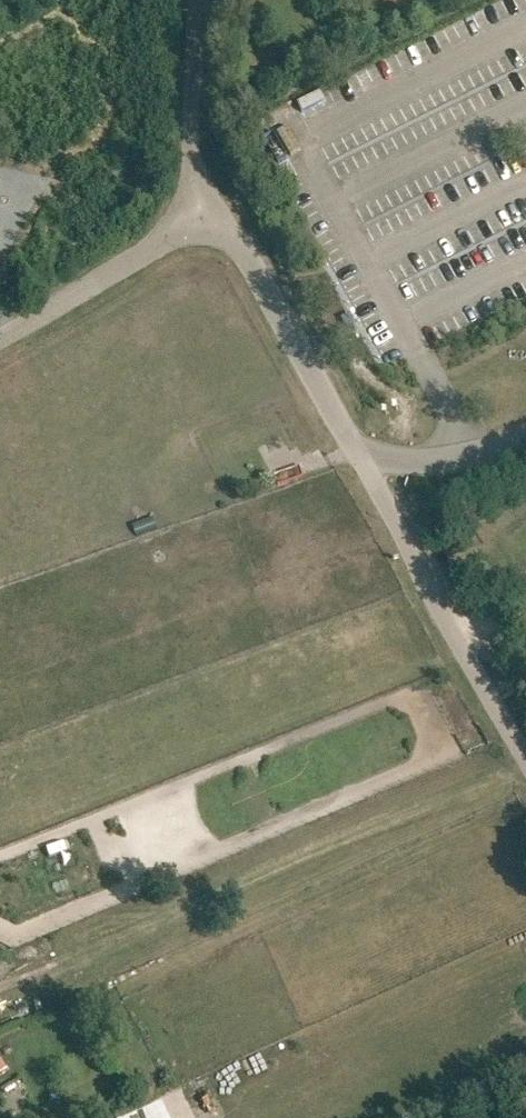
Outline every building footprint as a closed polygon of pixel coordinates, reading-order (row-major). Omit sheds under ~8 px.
[(378,73),(395,71),(393,58),(377,60),(378,73)] [(515,538),(525,556),(525,531),(515,538)]
